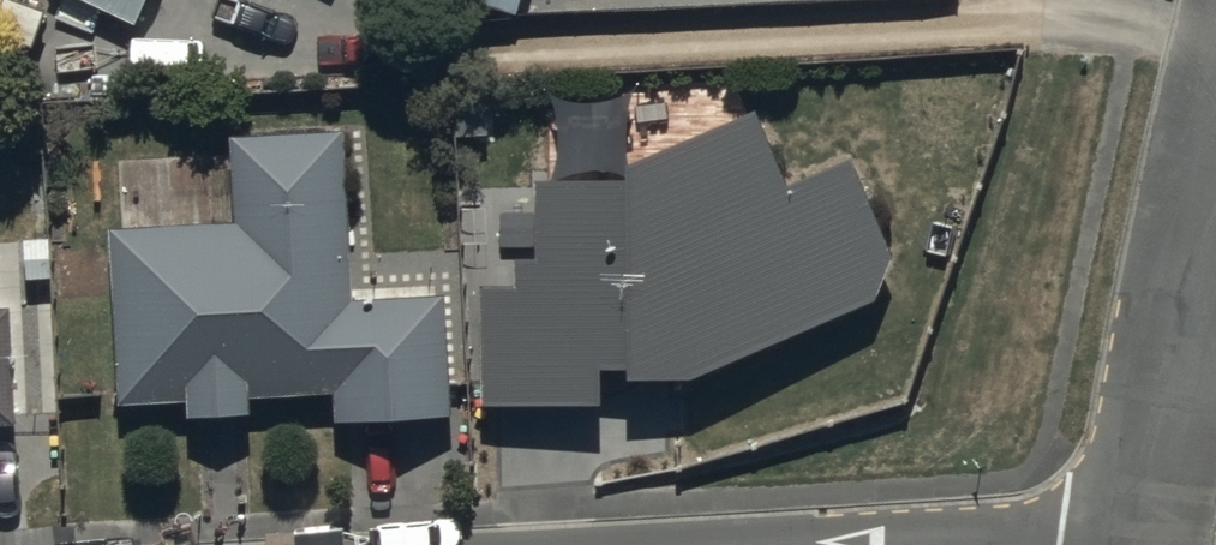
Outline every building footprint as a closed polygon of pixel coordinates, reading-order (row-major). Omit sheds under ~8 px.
[(138,41),(158,0),(54,0),(138,41)] [(518,28),(527,0),(428,0),(518,28)] [(787,200),(750,122),(627,175),(627,189),(532,188),(534,262),(513,264),(514,292),(482,291),(479,410),(599,413),(597,382),(626,381),(626,390),(688,392),(867,310),(890,261),(851,167),(787,200)] [(237,240),(111,246),(123,416),(189,411),(190,436),(252,431),(250,411),(335,409),(338,441),(453,433),(444,313),(356,320),(343,146),(233,151),(237,240)] [(16,443),(13,326),(0,326),(0,443),(16,443)]
